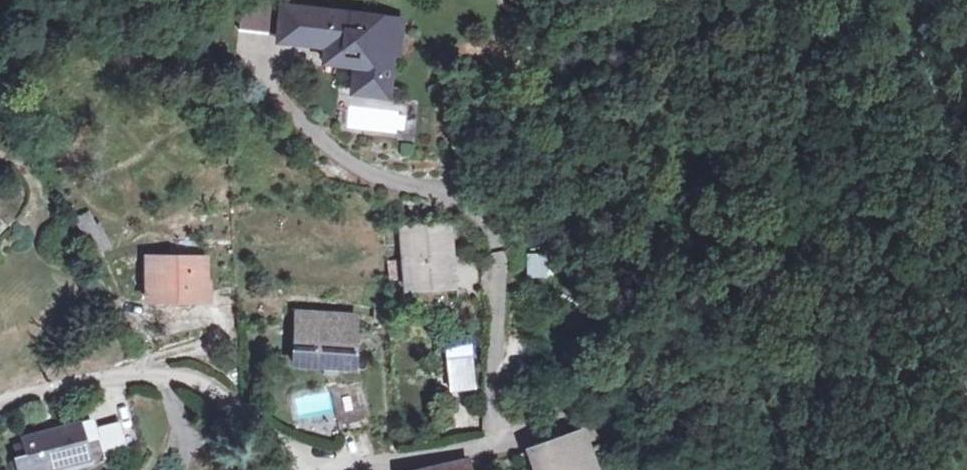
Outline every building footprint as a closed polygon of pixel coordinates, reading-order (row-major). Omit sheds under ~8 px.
[(287,34),(305,36),(309,3),(292,0),(287,34)] [(309,3),(305,36),(335,40),(337,24),(321,22),(324,5),(309,3)] [(405,15),(324,5),(321,22),(337,24),(335,40),(333,56),(351,59),(352,49),(371,51),(369,72),(397,76),(405,15)] [(352,49),(351,59),(366,61),(362,87),(395,91),(397,76),(369,72),(371,51),(352,49)] [(77,214),(94,248),(112,233),(116,229),(97,200),(77,214)] [(456,229),(414,233),(418,284),(461,279),(456,229)] [(152,259),(153,297),(207,295),(207,258),(152,259)] [(302,356),(355,358),(356,318),(304,315),(302,356)] [(451,345),(455,383),(478,380),(473,342),(451,345)] [(355,358),(302,356),(301,366),(354,368),(355,358)] [(343,412),(350,437),(374,431),(368,406),(343,412)] [(105,421),(91,425),(101,461),(115,457),(105,421)] [(91,425),(36,439),(40,453),(24,457),(28,469),(65,469),(101,461),(91,425)] [(556,454),(581,446),(577,435),(552,443),(556,454)] [(552,443),(530,451),(537,469),(589,469),(581,446),(556,454),(552,443)] [(466,459),(420,469),(467,469),(466,459)]
